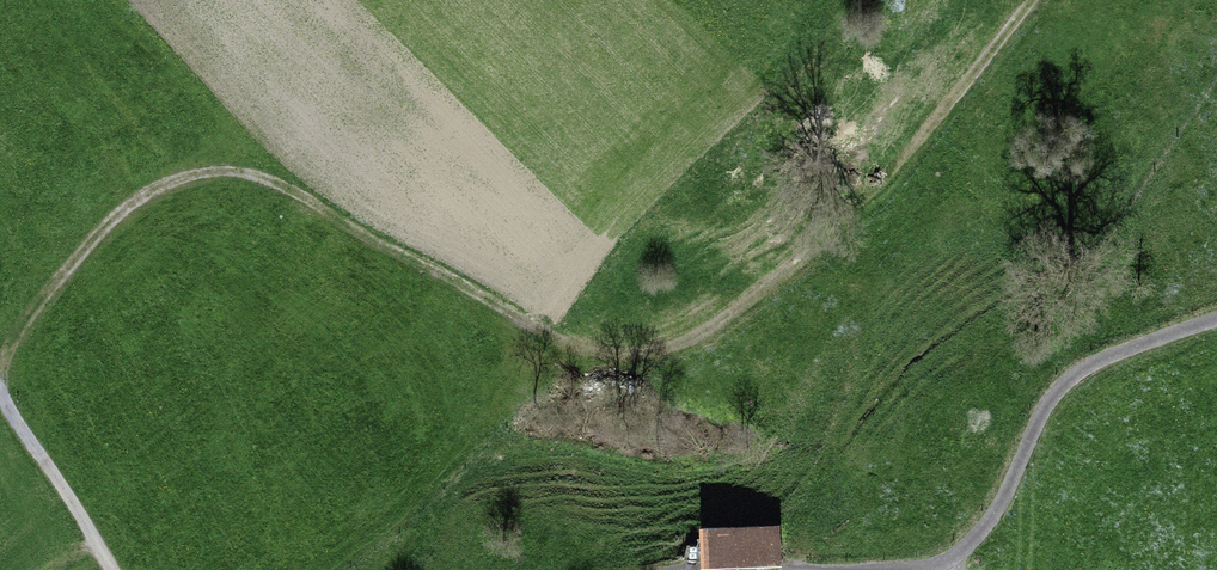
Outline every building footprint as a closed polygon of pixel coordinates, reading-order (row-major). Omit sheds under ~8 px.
[(701,569),(782,565),(780,523),(699,526),(701,569)]
